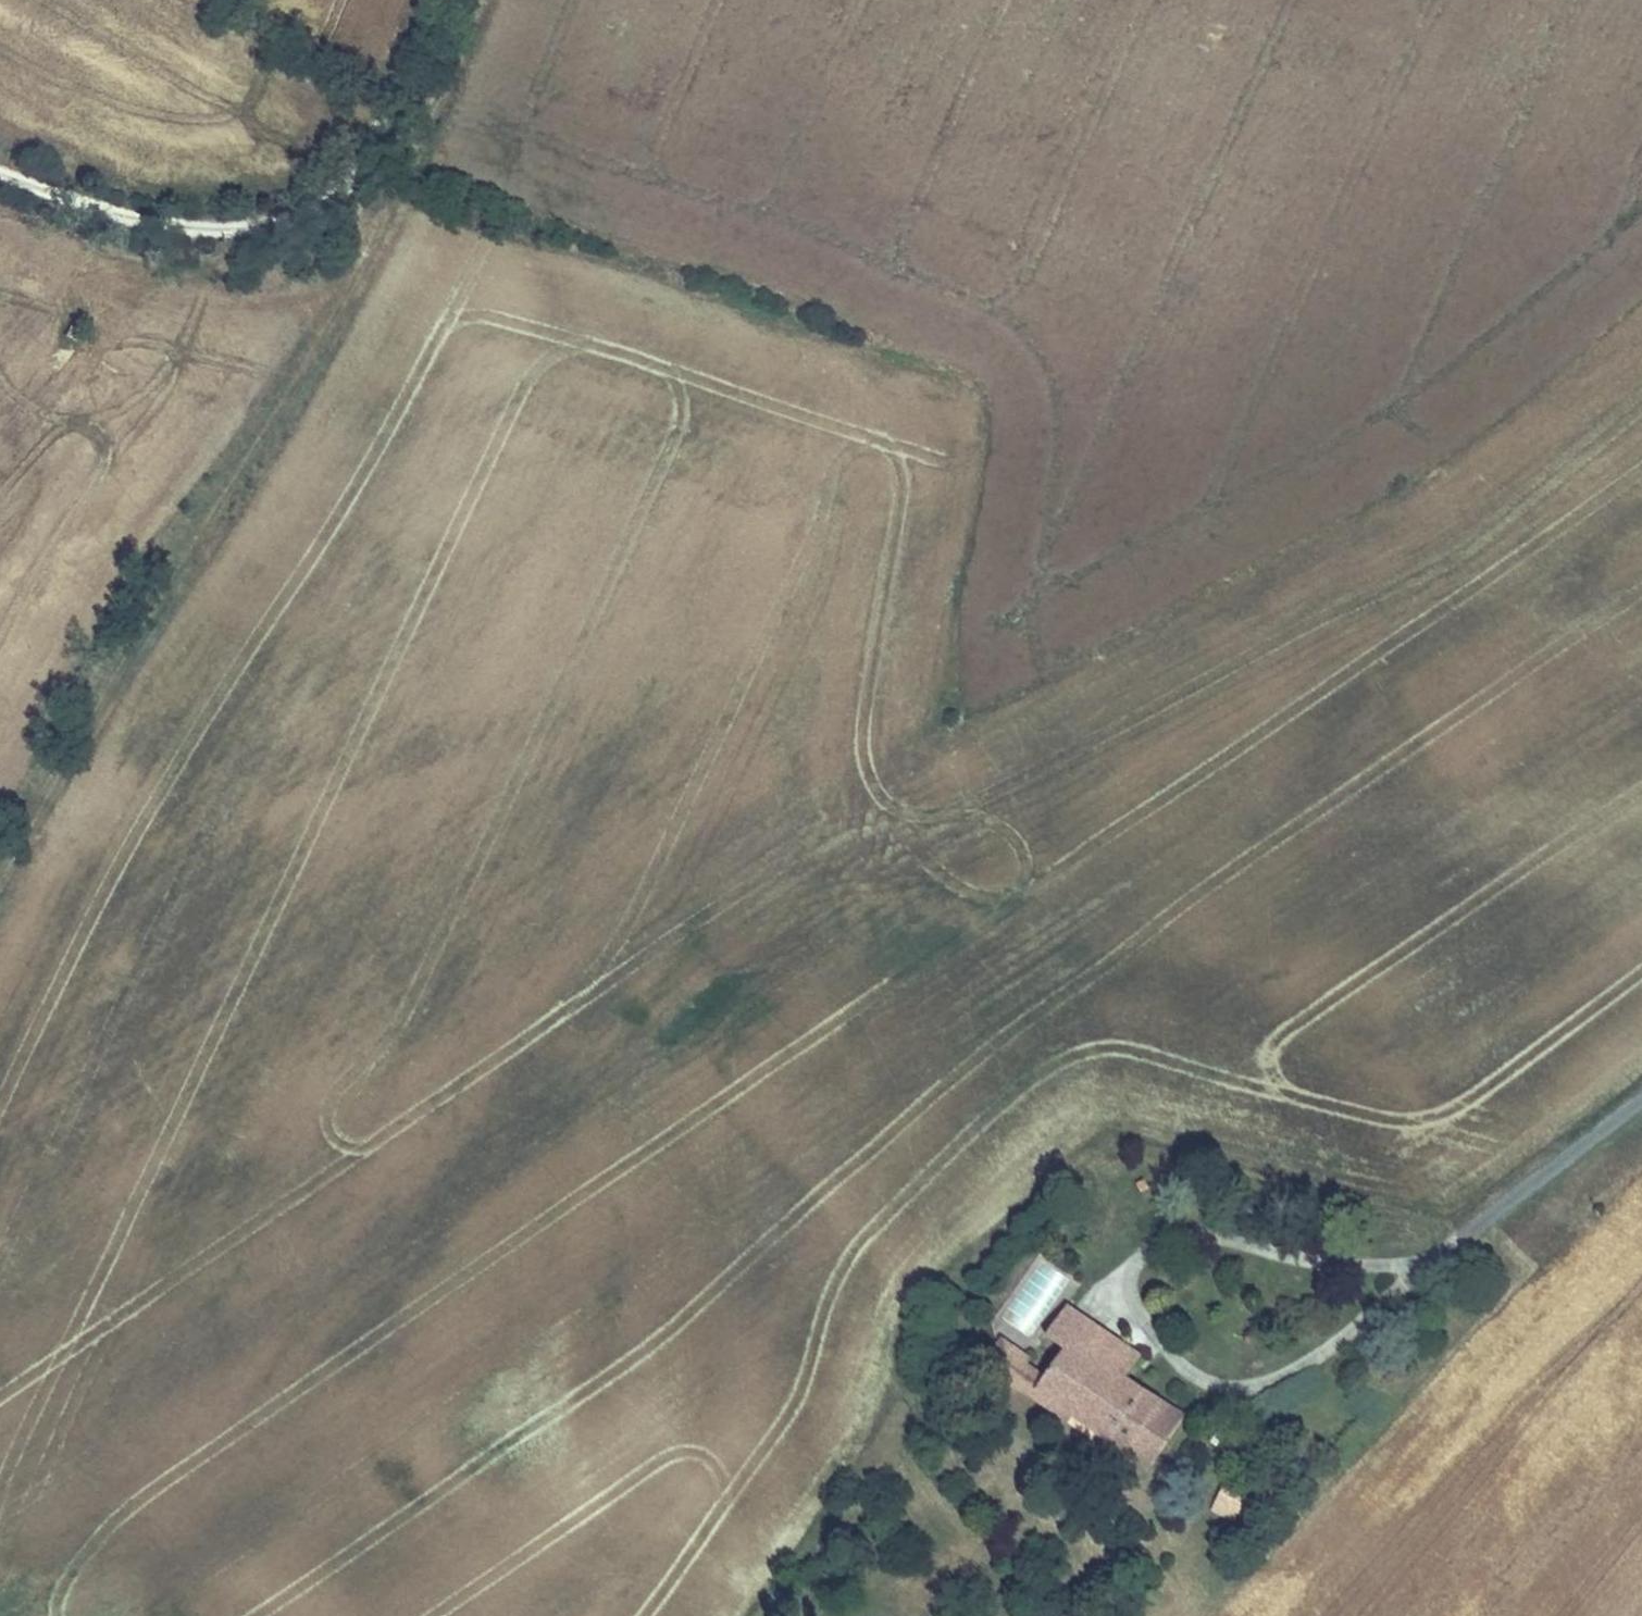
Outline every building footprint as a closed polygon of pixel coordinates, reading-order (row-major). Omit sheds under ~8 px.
[(1166,1446),(1185,1415),(1124,1378),(1088,1353),(1104,1330),(1069,1306),(1050,1334),(1068,1347),(1049,1373),(1042,1385),(1077,1409),(1069,1418),(1125,1456),(1142,1429),(1166,1446)] [(1140,1355),(1104,1330),(1088,1353),(1124,1378),(1140,1355)] [(1013,1384),(1030,1360),(998,1338),(978,1366),(1010,1388),(1013,1384)] [(1069,1418),(1077,1409),(1042,1385),(1049,1373),(1030,1360),(1013,1384),(1065,1423),(1069,1418)] [(1166,1446),(1142,1429),(1125,1456),(1147,1472),(1166,1446)] [(1249,1492),(1225,1480),(1209,1512),(1232,1523),(1249,1492)]
